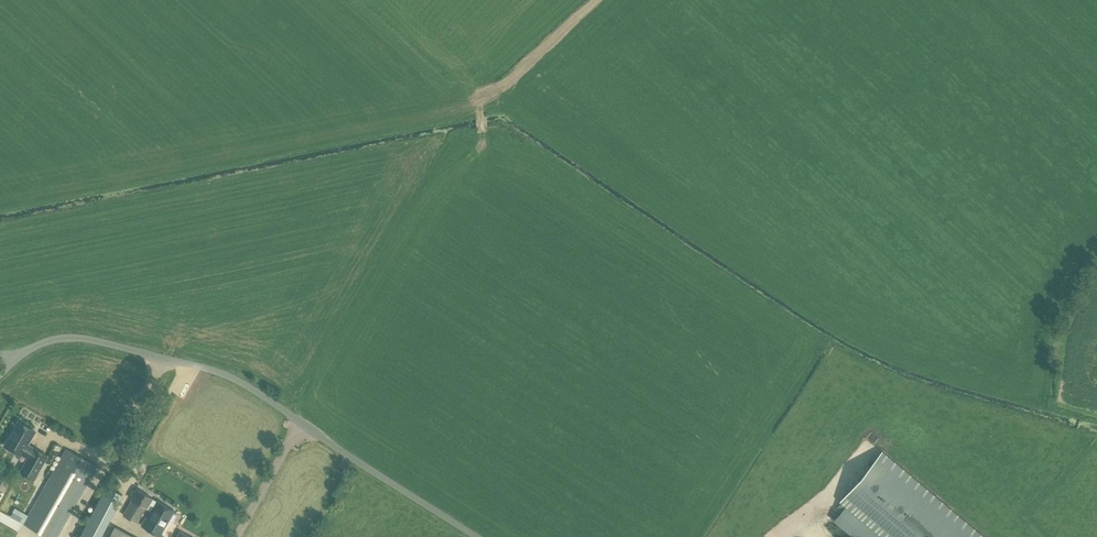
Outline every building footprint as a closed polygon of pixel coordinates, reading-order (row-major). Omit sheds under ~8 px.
[(473,111),(474,126),(481,126),(481,110),(473,111)] [(18,421),(4,445),(21,455),(22,454),(28,457),(19,473),(32,481),(47,456),(34,448),(32,451),(26,447),(35,431),(18,421)] [(884,536),(983,536),(856,430),(815,479),(884,536)] [(5,508),(9,510),(10,510),(12,511),(11,511),(15,513),(12,518),(24,525),(24,524),(48,536),(56,536),(96,466),(66,450),(27,520),(21,517),(30,501),(14,492),(5,508)] [(145,508),(150,511),(155,501),(136,490),(135,491),(133,490),(130,496),(132,497),(131,499),(132,500),(123,514),(137,522),(145,508)] [(785,515),(811,536),(859,536),(805,491),(785,515)] [(174,514),(175,512),(155,501),(150,511),(142,525),(161,536),(170,521),(172,523),(176,515),(174,514)] [(174,536),(196,536),(201,527),(185,518),(174,536)] [(108,536),(134,536),(115,526),(108,536)]
